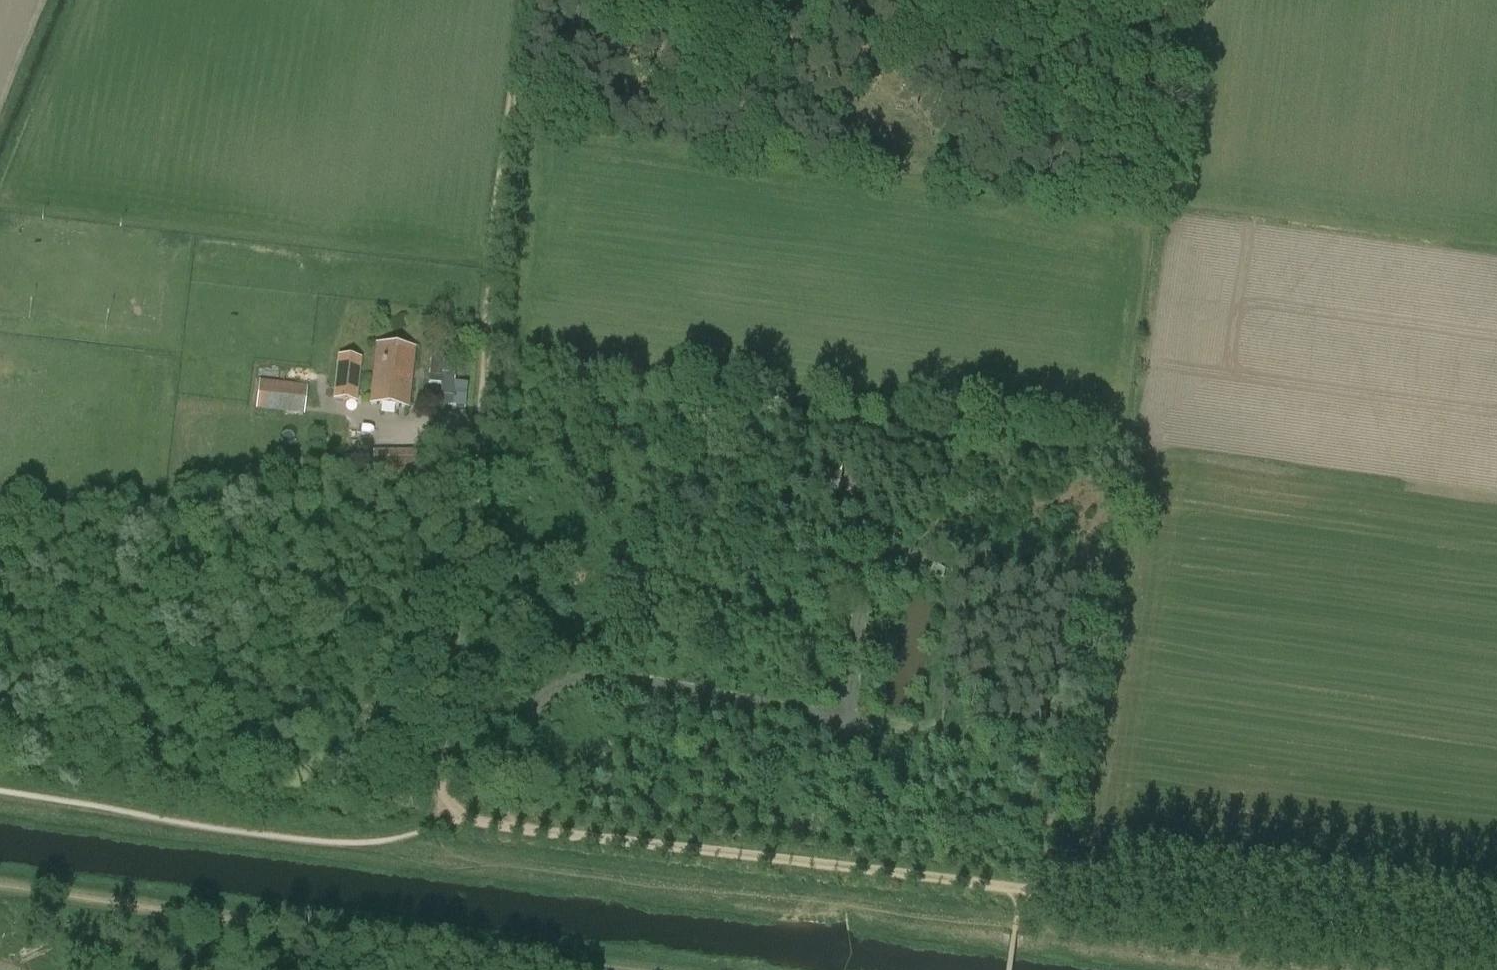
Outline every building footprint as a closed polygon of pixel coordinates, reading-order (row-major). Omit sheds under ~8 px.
[(408,407),(415,349),(376,345),(370,402),(408,407)] [(441,352),(429,350),(426,382),(438,383),(436,403),(459,406),(461,394),(449,393),(452,365),(440,364),(441,352)] [(356,403),(361,359),(338,356),(334,400),(356,403)] [(308,386),(279,383),(259,381),(256,410),(292,414),(305,415),(308,386)] [(373,477),(394,476),(394,452),(373,452),(373,477)] [(816,489),(840,493),(843,473),(819,470),(816,489)]
